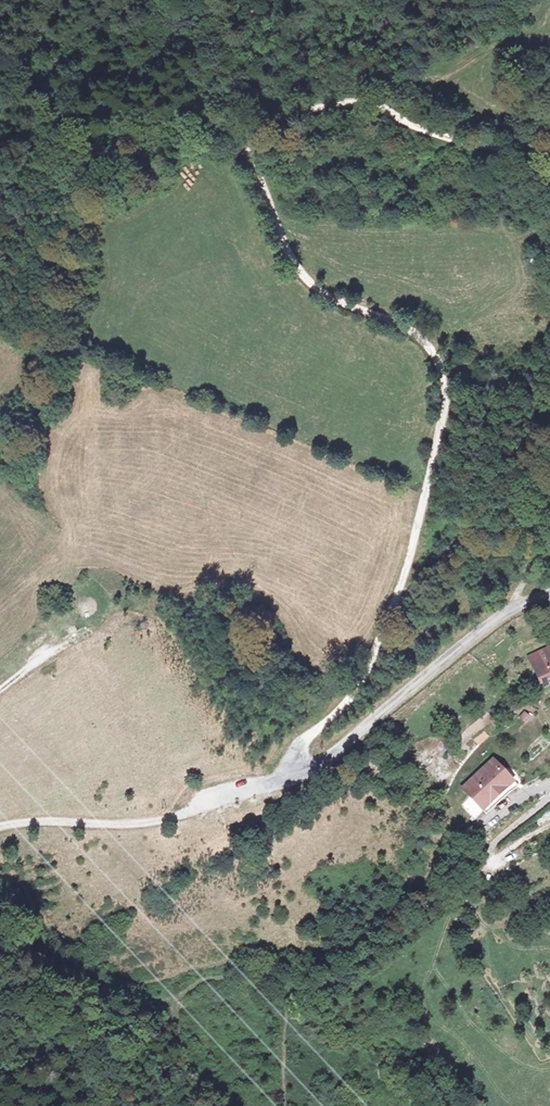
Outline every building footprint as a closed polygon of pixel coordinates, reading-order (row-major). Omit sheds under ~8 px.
[(505,8),(517,0),(500,0),(505,8)] [(534,660),(545,692),(549,690),(549,654),(534,660)] [(479,745),(489,736),(484,730),(473,739),(479,745)] [(491,762),(458,789),(473,808),(485,799),(487,802),(501,792),(494,783),(496,782),(492,776),(499,771),(491,762)] [(494,783),(501,792),(510,785),(499,771),(492,776),(496,782),(494,783)] [(485,799),(473,808),(480,816),(506,798),(501,792),(487,802),(485,799)]
